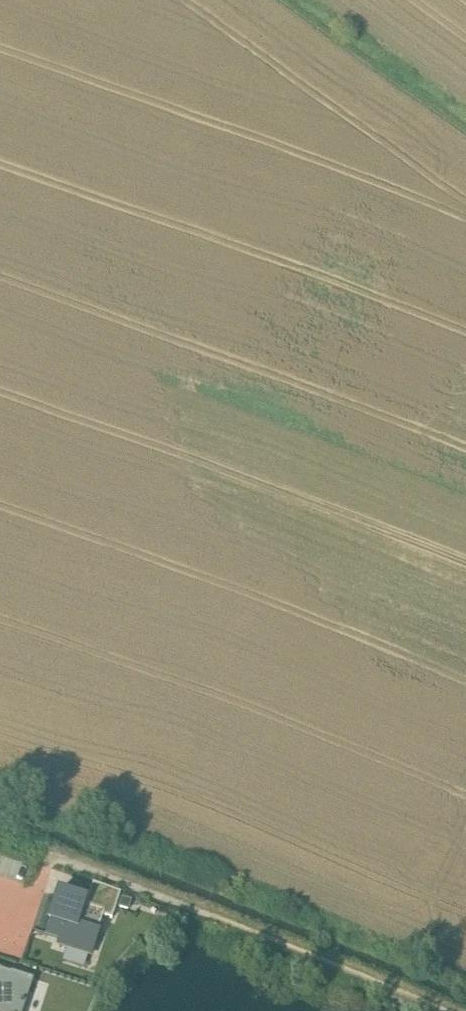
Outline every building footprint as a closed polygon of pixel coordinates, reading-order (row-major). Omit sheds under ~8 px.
[(93,884),(85,906),(104,912),(103,917),(111,920),(120,893),(93,884)] [(85,906),(60,897),(47,935),(60,940),(58,945),(90,956),(103,917),(104,912),(85,906)] [(0,968),(0,1010),(23,1010),(34,980),(0,968)]
